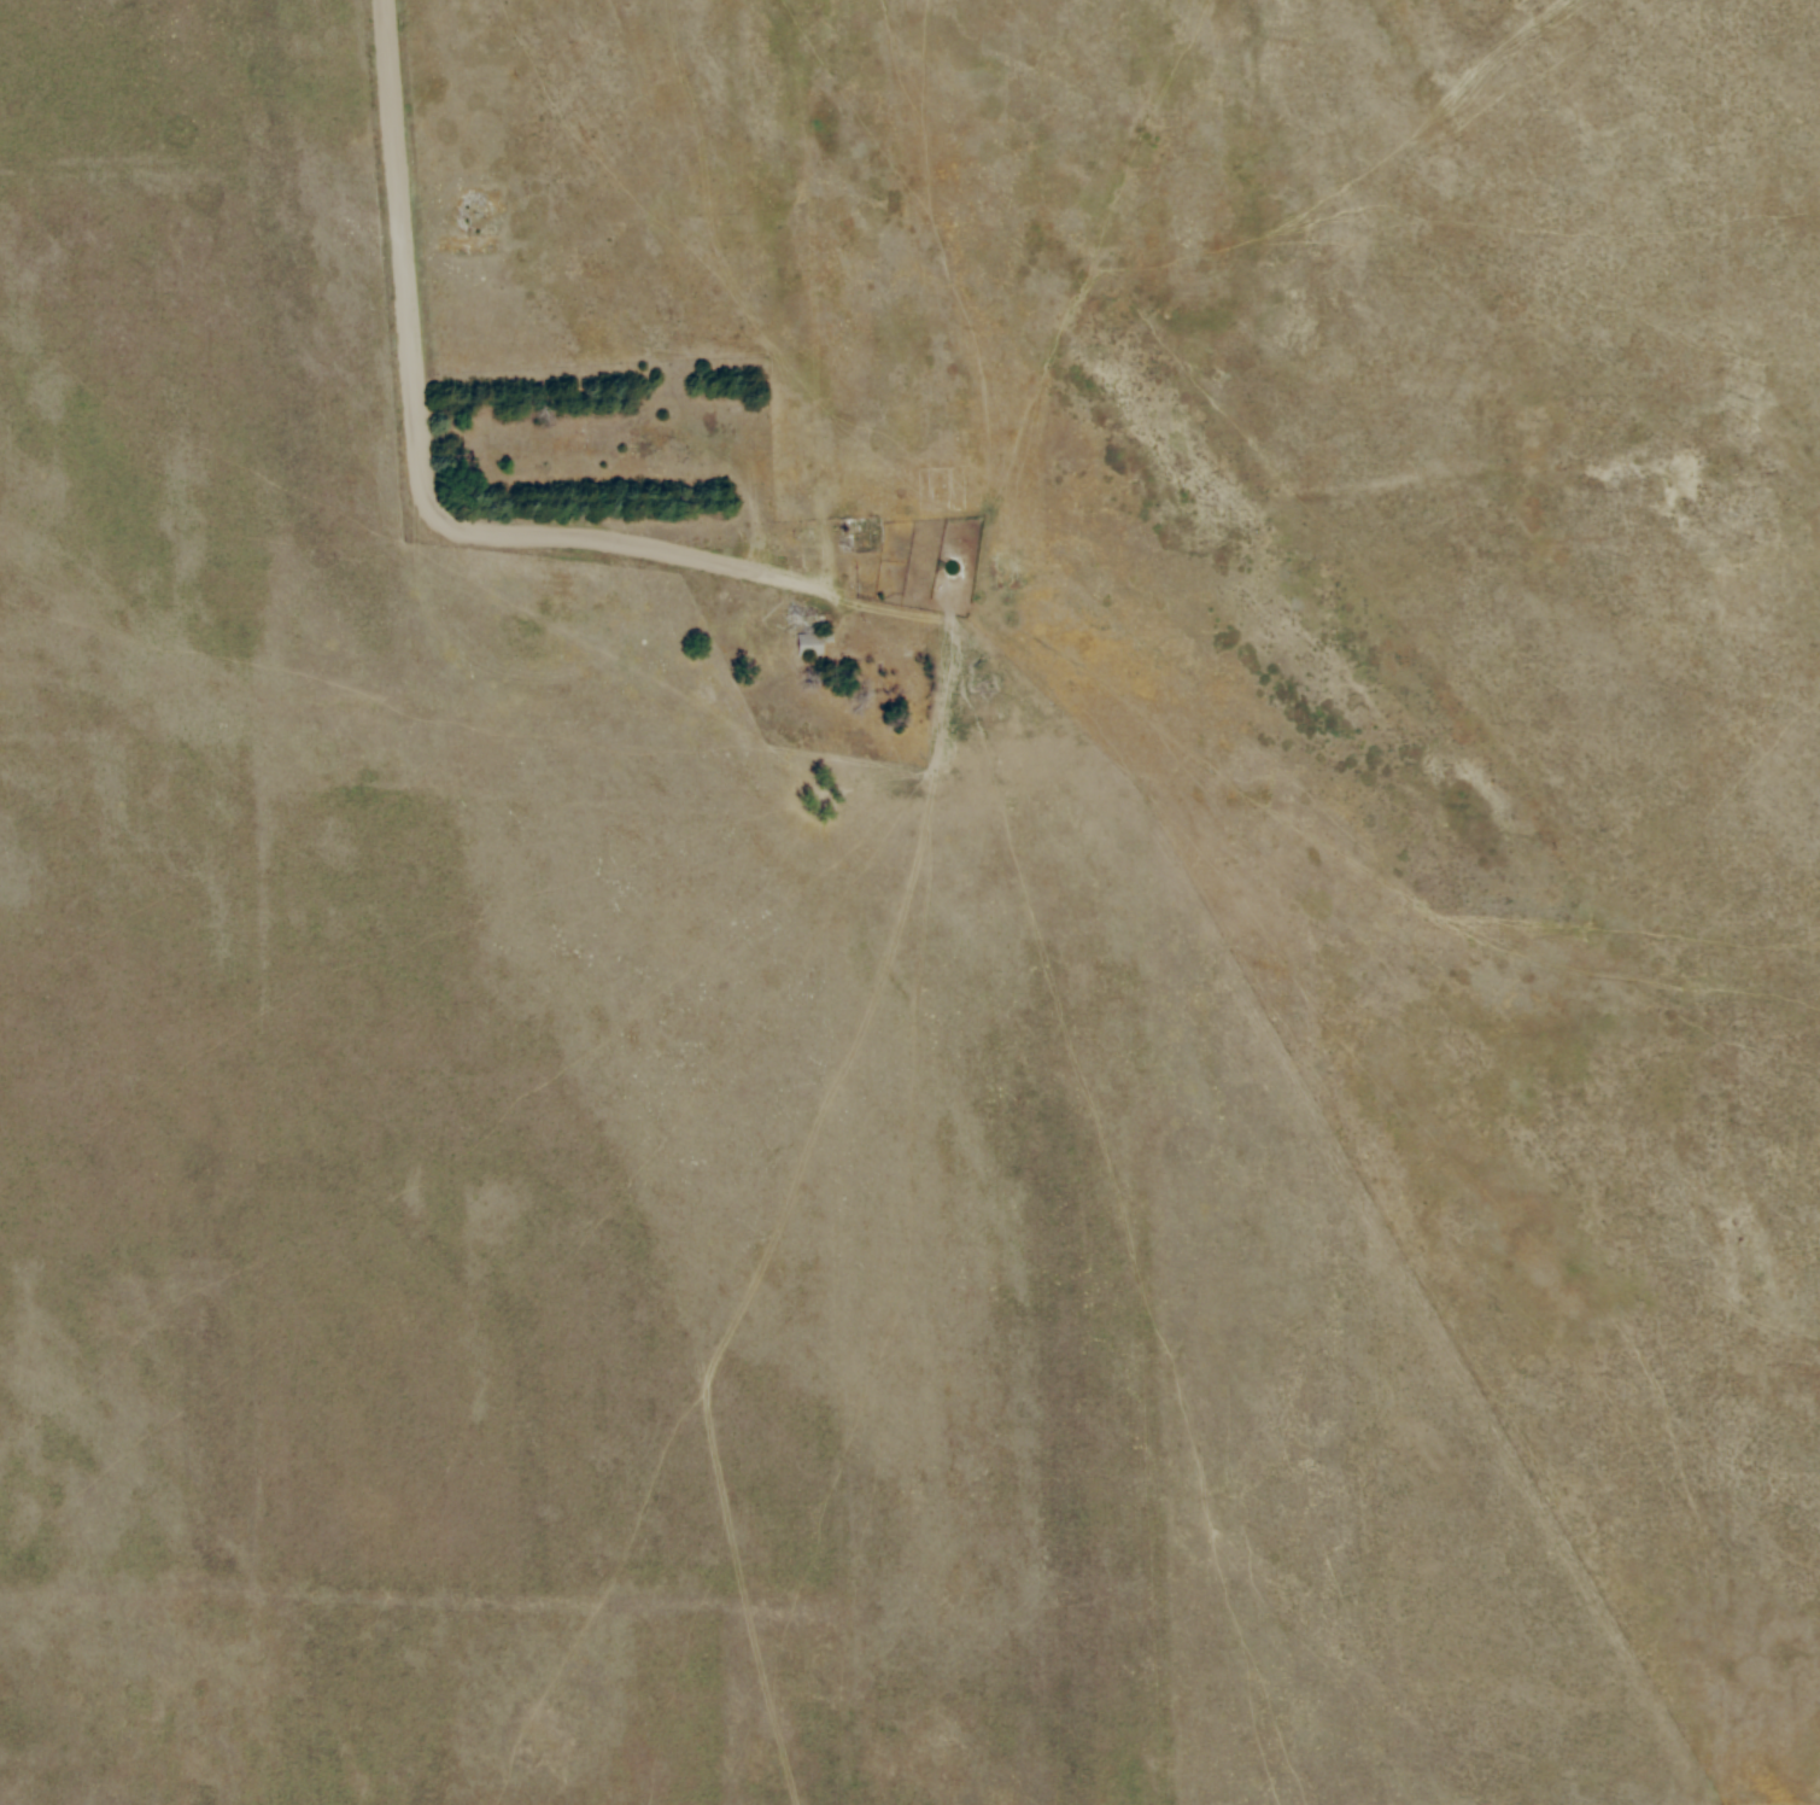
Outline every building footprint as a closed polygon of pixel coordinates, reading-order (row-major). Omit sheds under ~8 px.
[(823,656),(823,634),(794,635),(794,656),(823,656)]
